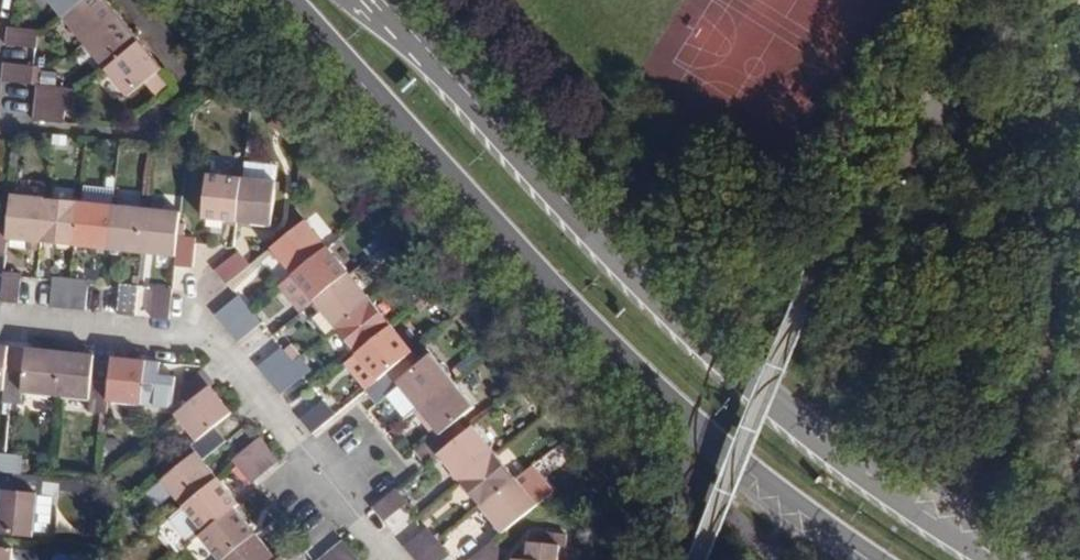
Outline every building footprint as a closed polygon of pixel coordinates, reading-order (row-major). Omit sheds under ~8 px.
[(63,18),(85,0),(49,0),(63,18)] [(120,16),(108,0),(85,0),(63,18),(85,44),(120,16)] [(136,36),(120,16),(85,44),(106,69),(136,45),(131,40),(136,36)] [(36,49),(38,31),(13,29),(8,28),(6,46),(36,49)] [(131,40),(136,45),(141,41),(136,36),(131,40)] [(141,41),(136,45),(106,69),(128,97),(144,82),(156,96),(168,87),(156,73),(158,71),(152,64),(157,61),(141,41)] [(152,64),(158,71),(162,68),(157,61),(152,64)] [(32,86),(34,67),(4,63),(2,82),(32,86)] [(37,85),(35,103),(66,106),(68,89),(37,85)] [(66,106),(35,103),(34,120),(64,123),(66,106)] [(242,180),(275,184),(277,167),(243,163),(242,180)] [(237,223),(242,180),(208,177),(202,220),(237,223)] [(275,184),(242,180),(237,223),(272,227),(277,184),(275,184)] [(8,226),(7,237),(41,241),(46,197),(12,192),(8,226)] [(46,197),(41,241),(74,245),(79,201),(46,197)] [(113,205),(79,201),(74,245),(108,249),(113,205)] [(146,208),(113,205),(108,249),(142,253),(146,208)] [(175,257),(177,235),(180,212),(146,208),(142,253),(175,257)] [(271,247),(294,275),(329,246),(307,218),(271,247)] [(177,235),(175,257),(174,267),(192,268),(195,238),(177,235)] [(350,272),(329,246),(294,275),(314,301),(350,272)] [(228,284),(250,264),(240,252),(217,271),(228,284)] [(21,273),(3,271),(0,300),(17,302),(21,273)] [(314,301),(336,327),(372,299),(350,272),(314,301)] [(48,305),(68,308),(70,278),(51,276),(48,305)] [(70,278),(68,308),(84,310),(87,280),(70,278)] [(136,315),(139,286),(120,284),(117,313),(136,315)] [(169,319),(172,290),(153,287),(150,316),(169,319)] [(215,314),(227,329),(248,312),(236,298),(215,314)] [(372,299),(336,327),(357,353),(392,324),(372,299)] [(248,312),(227,329),(238,342),(259,325),(248,312)] [(378,380),(388,373),(414,351),(392,324),(357,353),(378,380)] [(5,373),(8,347),(0,346),(0,390),(3,391),(5,373)] [(25,375),(5,373),(3,391),(2,403),(21,405),(22,393),(55,396),(60,352),(35,349),(35,356),(27,355),(25,375)] [(257,367),(269,382),(291,363),(280,349),(257,367)] [(60,352),(55,396),(90,400),(88,412),(106,413),(107,402),(109,383),(92,382),(94,362),(86,362),(86,355),(60,352)] [(388,373),(378,380),(364,391),(375,405),(399,387),(417,409),(451,381),(431,356),(397,383),(388,373)] [(109,383),(107,402),(143,405),(143,397),(163,399),(165,368),(148,365),(147,368),(137,367),(138,360),(112,358),(109,383)] [(291,363),(269,382),(280,395),(303,377),(291,363)] [(175,416),(196,441),(213,428),(230,414),(213,393),(207,399),(206,397),(202,392),(209,388),(214,383),(203,369),(179,388),(191,403),(175,416)] [(474,409),(451,381),(417,409),(436,434),(412,452),(423,465),(437,454),(464,432),(456,422),(474,409)] [(213,393),(209,388),(202,392),(206,397),(207,399),(213,393)] [(322,401),(299,419),(312,434),(334,416),(322,401)] [(464,432),(437,454),(459,480),(494,452),(472,426),(464,432)] [(182,508),(211,485),(205,478),(212,473),(201,460),(225,442),(213,428),(196,441),(191,445),(197,452),(160,481),(182,508)] [(248,485),(264,472),(245,450),(230,461),(248,485)] [(15,474),(20,475),(22,455),(0,452),(0,473),(15,474)] [(494,452),(459,480),(481,507),(515,479),(494,452)] [(217,480),(212,473),(205,478),(211,485),(217,480)] [(20,475),(15,474),(13,492),(11,492),(10,498),(2,497),(0,516),(0,534),(32,538),(37,494),(43,495),(46,478),(20,475)] [(928,476),(923,485),(944,498),(950,490),(928,476)] [(515,479),(481,507),(503,534),(538,507),(515,479)] [(217,480),(211,485),(182,508),(202,534),(233,510),(228,504),(233,499),(217,480)] [(407,503),(395,488),(371,507),(383,522),(407,503)] [(238,505),(233,499),(228,504),(233,510),(238,505)] [(233,510),(202,534),(198,538),(216,559),(224,559),(248,540),(243,534),(249,529),(233,510)] [(470,554),(493,525),(475,510),(452,539),(470,554)] [(248,540),(254,536),(249,529),(243,534),(248,540)] [(439,541),(429,530),(405,548),(415,559),(416,559),(439,541)] [(551,547),(552,534),(526,531),(525,545),(551,547)] [(558,548),(563,548),(565,536),(552,534),(551,547),(525,545),(523,559),(557,559),(558,548)] [(259,541),(254,536),(248,540),(253,545),(259,541)] [(259,541),(253,545),(248,540),(224,559),(274,559),(259,541)] [(439,541),(416,559),(447,559),(451,557),(439,541)] [(334,559),(357,559),(341,542),(328,553),(334,559)] [(491,544),(471,559),(501,559),(503,558),(491,544)] [(12,550),(0,548),(0,559),(11,559),(12,550)]
